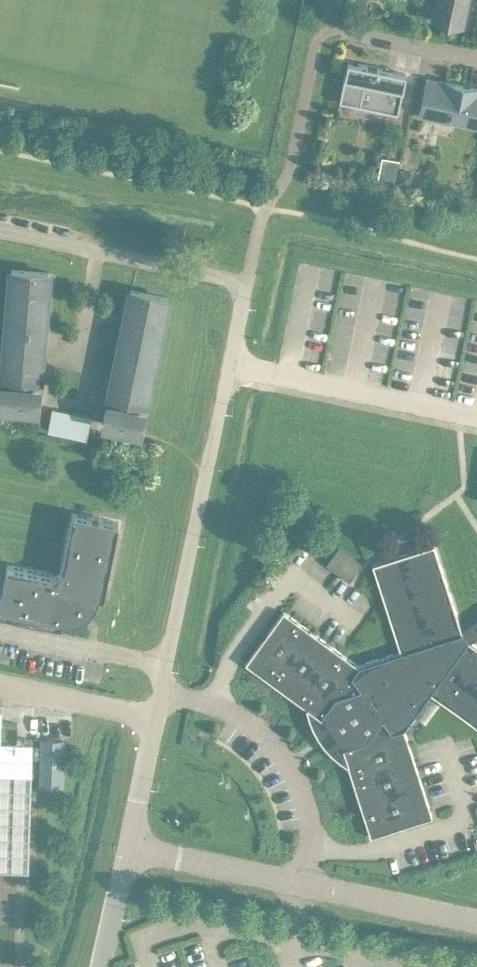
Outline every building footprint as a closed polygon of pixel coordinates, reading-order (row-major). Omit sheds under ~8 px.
[(431,20),(462,27),(468,0),(435,0),(431,20)] [(338,101),(397,114),(405,74),(347,62),(338,101)] [(476,127),(476,89),(444,83),(444,84),(426,80),(419,115),(476,127)] [(376,177),(394,180),(397,160),(379,156),(376,177)] [(399,170),(396,184),(410,186),(412,173),(399,170)] [(37,409),(47,292),(46,292),(48,273),(10,270),(9,289),(8,289),(0,387),(0,405),(37,409)] [(167,298),(130,291),(126,309),(102,423),(139,431),(163,317),(167,298)] [(90,417),(51,409),(46,431),(85,439),(90,417)] [(98,596),(102,597),(118,523),(71,513),(59,570),(52,575),(6,565),(0,594),(0,613),(60,625),(61,620),(66,621),(72,621),(77,620),(82,617),(87,614),(91,611),(94,606),(96,602),(98,596)] [(461,632),(433,545),(371,565),(400,652),(357,666),(282,612),(244,664),(319,718),(320,719),(322,716),(331,723),(340,735),(344,746),(341,747),(369,837),(431,817),(403,729),(429,693),(476,728),(476,648),(468,641),(476,634),(476,620),(461,632)] [(28,870),(32,741),(16,741),(16,724),(0,724),(0,870),(28,870)]
